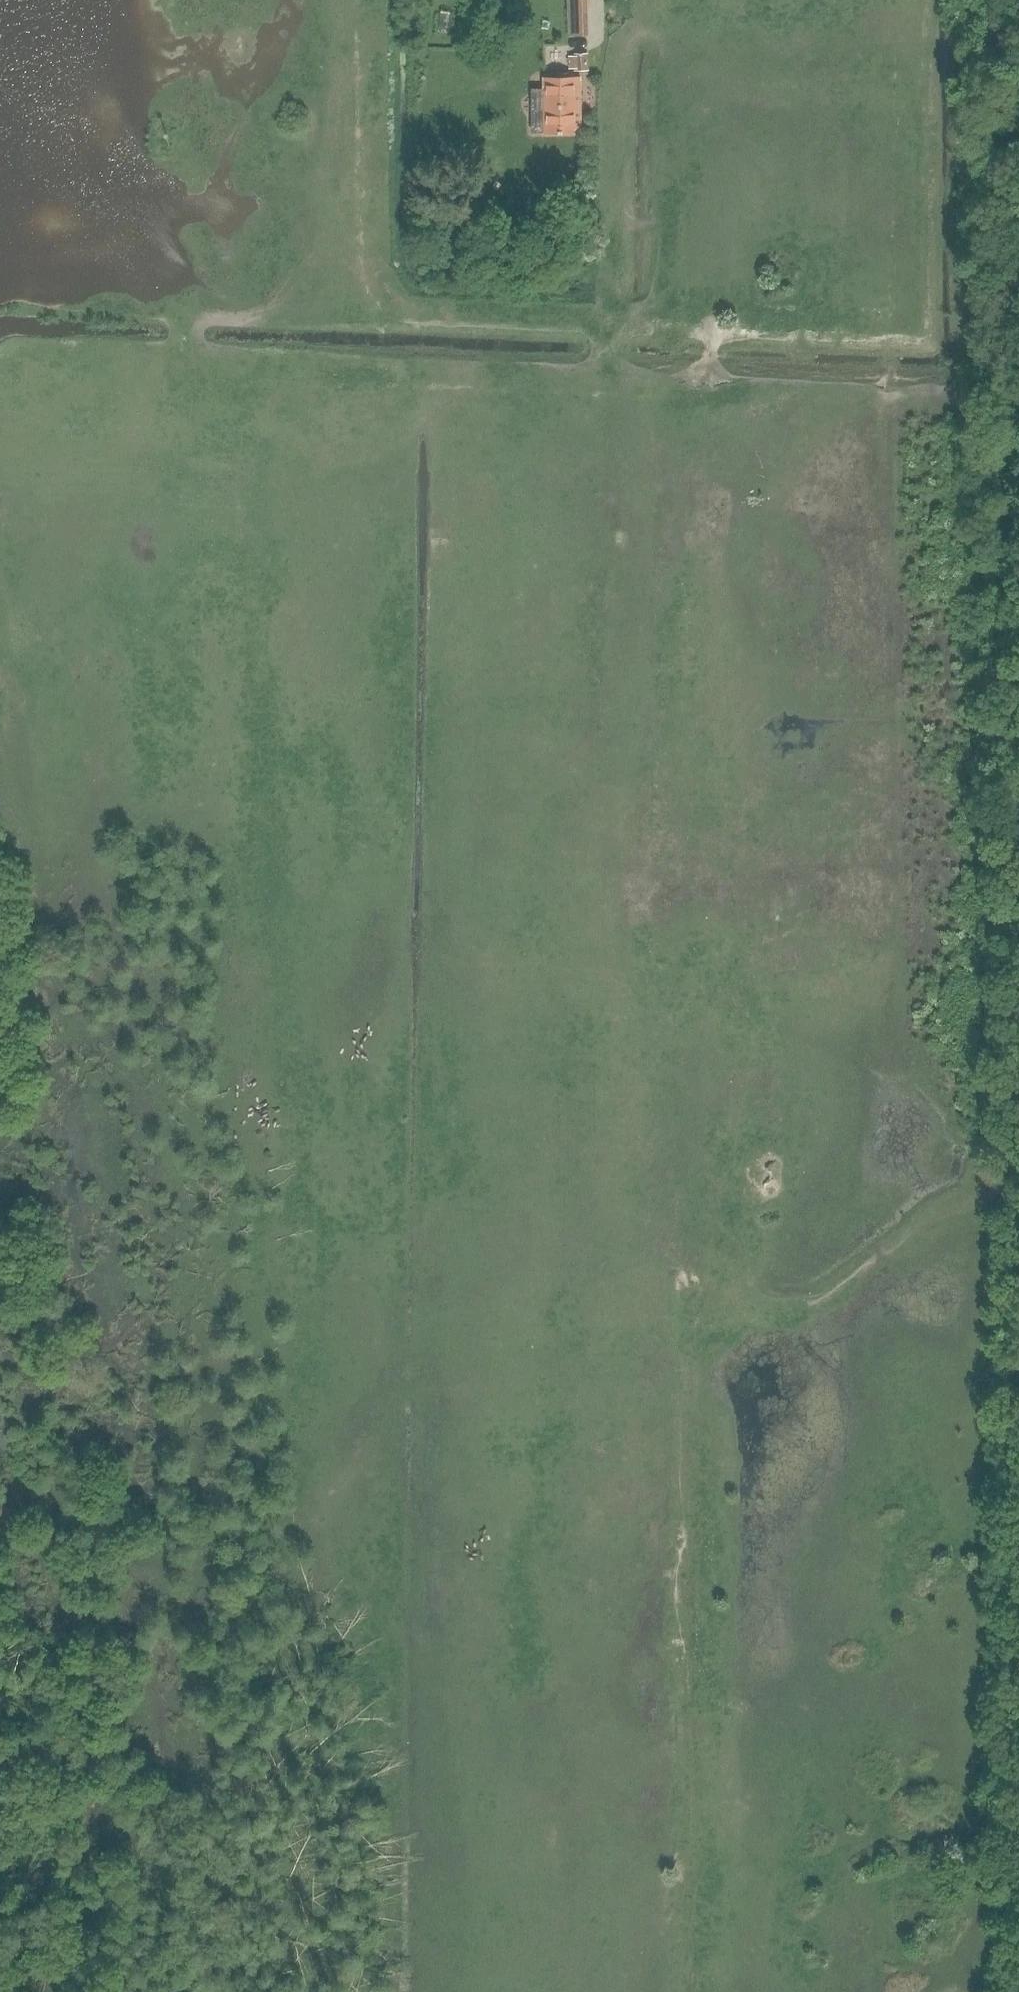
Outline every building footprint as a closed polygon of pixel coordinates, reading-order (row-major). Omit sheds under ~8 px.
[(586,8),(585,0),(569,0),(570,9),(586,8)] [(588,73),(588,56),(574,56),(574,58),(568,58),(569,71),(574,71),(574,73),(588,73)] [(571,125),(578,125),(577,76),(542,77),(544,136),(571,135),(571,125)]
